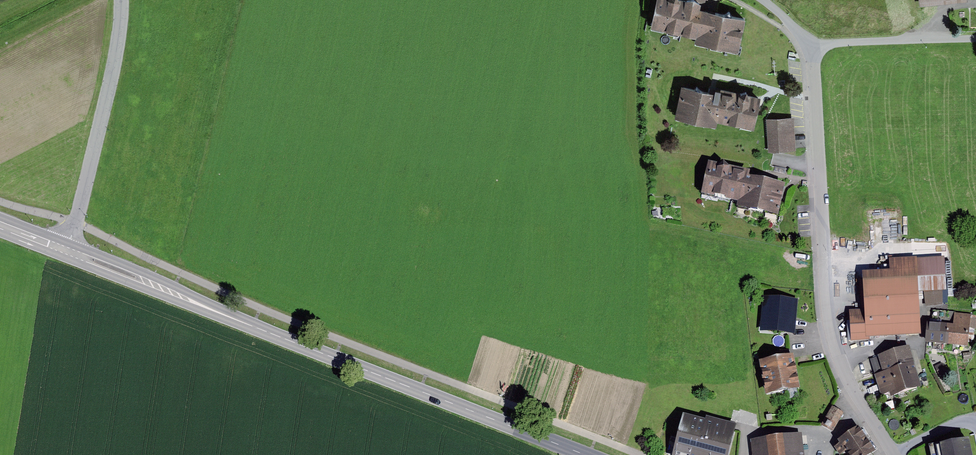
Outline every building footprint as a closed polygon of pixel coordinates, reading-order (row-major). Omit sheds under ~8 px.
[(650,22),(696,32),(695,38),(739,47),(746,15),(700,5),(701,0),(655,0),(650,22)] [(718,90),(682,83),(675,114),(715,123),(716,117),(753,124),(760,93),(749,91),(746,86),(739,89),(719,85),(718,90)] [(793,115),(766,117),(768,150),(795,148),(793,115)] [(718,163),(708,161),(701,193),(737,201),(736,206),(778,214),(785,183),(749,175),(750,169),(728,165),(723,160),(718,163)] [(864,309),(849,309),(851,341),(870,340),(869,337),(921,334),(918,291),(923,291),(926,306),(943,305),(942,290),(946,290),(944,256),(917,258),(917,256),(889,258),(889,269),(862,270),(864,309)] [(797,299),(763,296),(761,330),(795,333),(797,299)] [(975,316),(932,311),(931,321),(927,321),(924,342),(967,346),(969,328),(974,329),(975,316)] [(910,345),(868,357),(884,400),(923,385),(910,345)] [(793,354),(759,360),(765,393),(799,387),(793,354)] [(942,363),(934,366),(940,377),(947,374),(942,363)] [(683,413),(672,454),(727,454),(735,424),(706,416),(705,419),(683,413)] [(859,425),(838,440),(840,442),(834,447),(840,454),(846,451),(849,454),(872,454),(877,450),(859,425)] [(750,440),(752,454),(804,454),(801,433),(750,440)] [(927,444),(929,454),(971,454),(966,436),(927,444)]
